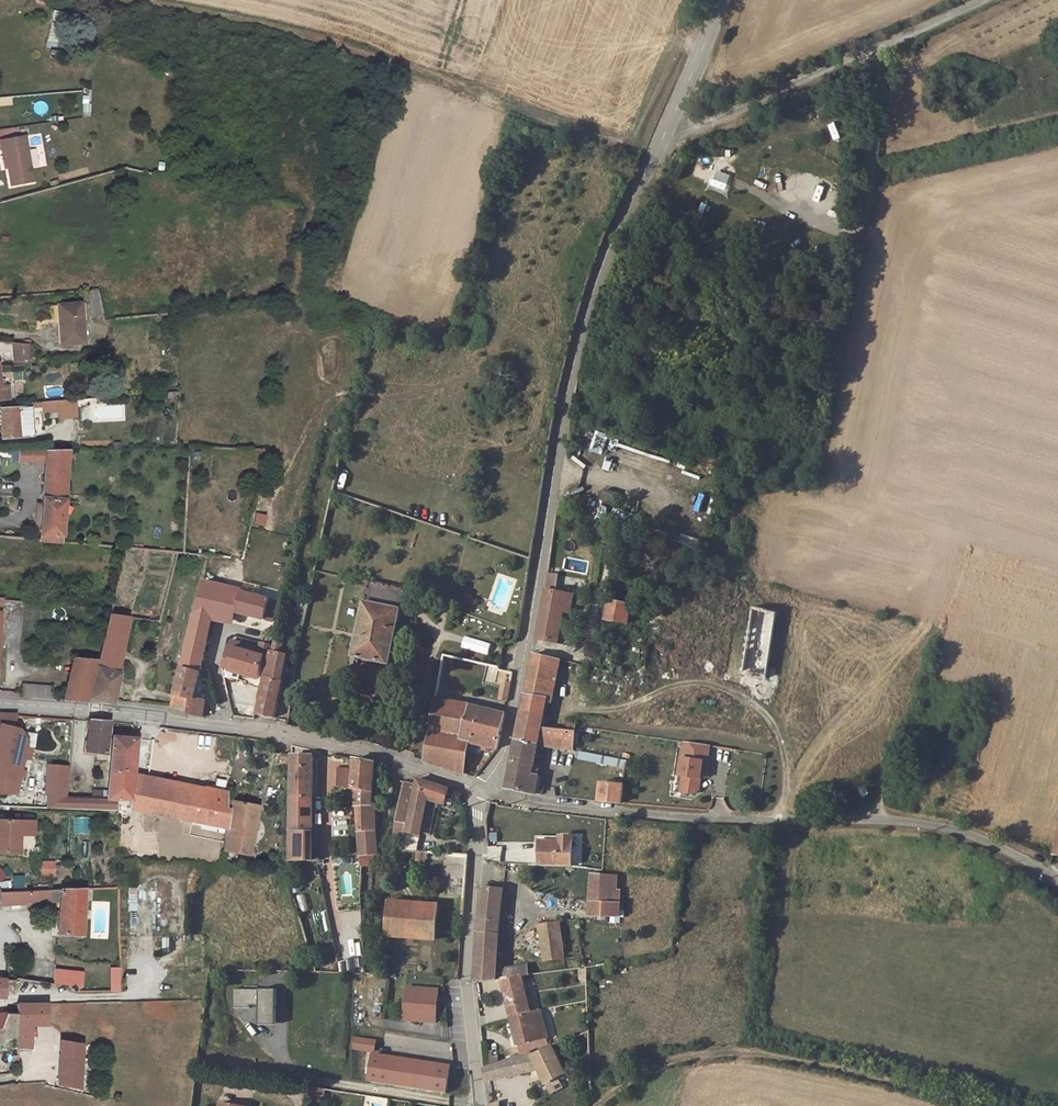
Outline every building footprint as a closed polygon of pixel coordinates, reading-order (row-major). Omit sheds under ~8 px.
[(64,48),(54,47),(53,55),(63,57),(64,48)] [(25,138),(1,142),(2,152),(5,151),(10,186),(32,183),(25,138)] [(703,178),(710,180),(714,166),(708,164),(703,178)] [(94,317),(104,314),(98,290),(88,293),(94,317)] [(84,342),(80,302),(52,304),(54,324),(62,324),(64,343),(84,342)] [(31,343),(14,341),(15,347),(17,365),(31,363),(31,343)] [(0,377),(0,399),(9,398),(8,387),(4,387),(4,384),(1,384),(0,377)] [(45,411),(59,410),(60,418),(77,417),(75,399),(45,401),(45,411)] [(32,434),(31,406),(1,407),(2,436),(32,434)] [(91,420),(91,407),(82,406),(81,420),(91,420)] [(62,542),(69,448),(48,449),(16,448),(16,457),(16,460),(45,460),(41,539),(62,542)] [(256,513),(253,526),(264,528),(267,515),(256,513)] [(560,573),(548,571),(546,589),(548,589),(557,591),(560,573)] [(236,612),(241,592),(241,590),(203,580),(195,615),(212,618),(233,623),(236,612)] [(389,664),(405,590),(389,586),(371,582),(353,663),(359,664),(361,658),(389,664)] [(557,591),(548,589),(542,616),(538,639),(559,642),(565,612),(569,613),(571,601),(591,604),(592,597),(557,591)] [(273,622),(277,601),(241,592),(236,612),(273,622)] [(633,605),(612,601),(608,621),(630,624),(633,605)] [(131,615),(110,611),(106,628),(127,632),(131,615)] [(195,615),(181,668),(199,673),(200,673),(201,666),(208,667),(210,656),(204,654),(212,618),(195,615)] [(106,628),(103,641),(124,645),(127,632),(106,628)] [(266,677),(283,681),(284,675),(285,668),(281,667),(285,654),(282,654),(285,642),(279,641),(280,639),(276,638),(266,677)] [(103,641),(97,665),(118,671),(124,645),(103,641)] [(257,654),(230,647),(225,667),(260,677),(267,644),(261,643),(257,654)] [(294,657),(285,654),(281,667),(285,668),(284,675),(290,676),(294,657)] [(562,660),(535,654),(529,683),(518,740),(539,744),(573,750),(578,726),(578,722),(570,723),(568,732),(542,729),(548,699),(552,700),(562,660)] [(39,689),(37,699),(67,701),(85,702),(95,660),(73,656),(65,690),(39,689)] [(97,665),(89,698),(112,703),(120,671),(118,671),(97,665)] [(188,710),(186,710),(186,714),(203,717),(205,704),(192,700),(193,697),(194,697),(199,673),(181,668),(175,694),(190,698),(188,710)] [(500,698),(508,699),(514,672),(506,670),(500,698)] [(283,681),(266,677),(261,699),(263,700),(279,703),(285,681),(283,681)] [(190,698),(175,694),(172,707),(186,710),(188,710),(190,698)] [(341,715),(345,697),(336,695),(332,713),(341,715)] [(507,713),(436,699),(425,761),(476,778),(478,769),(467,766),(471,744),(498,749),(505,722),(507,713)] [(275,718),(279,703),(263,700),(259,716),(275,718)] [(14,794),(26,739),(17,738),(19,728),(14,728),(17,713),(0,713),(0,793),(14,794)] [(110,722),(90,721),(88,751),(106,752),(110,722)] [(113,736),(107,799),(119,800),(119,812),(119,816),(133,818),(134,814),(138,814),(138,810),(130,808),(133,773),(136,739),(113,736)] [(532,774),(539,744),(518,740),(513,766),(509,789),(536,794),(539,776),(532,774)] [(710,745),(685,742),(682,759),(681,758),(679,776),(683,777),(681,793),(694,795),(700,790),(701,777),(703,762),(707,762),(710,745)] [(626,767),(627,761),(577,752),(576,756),(579,757),(579,758),(626,767)] [(292,756),(292,861),(313,861),(313,757),(292,756)] [(359,807),(362,866),(374,866),(374,855),(379,855),(377,806),(373,806),(373,797),(376,765),(356,760),(354,790),(357,790),(357,807),(359,807)] [(201,805),(204,787),(167,780),(133,773),(130,808),(138,810),(185,820),(188,802),(201,805)] [(449,791),(419,781),(408,833),(422,836),(430,802),(446,805),(449,791)] [(414,785),(406,782),(402,799),(397,822),(396,841),(403,842),(410,803),(414,785)] [(602,782),(600,801),(622,804),(624,784),(602,782)] [(552,796),(553,788),(544,786),(543,795),(552,796)] [(227,818),(228,809),(225,809),(227,792),(204,787),(201,805),(188,802),(185,820),(227,828),(227,818)] [(65,798),(64,810),(77,811),(77,798),(66,798),(65,798)] [(98,799),(77,798),(77,811),(97,811),(98,799)] [(107,799),(105,799),(105,811),(119,812),(119,800),(107,799)] [(521,824),(520,807),(491,802),(487,820),(490,848),(507,846),(506,822),(521,824)] [(230,818),(227,818),(227,828),(225,850),(250,855),(259,808),(232,803),(230,818)] [(25,821),(10,821),(10,813),(0,812),(0,852),(18,851),(19,836),(33,835),(33,821),(25,821)] [(89,834),(89,817),(73,817),(73,834),(89,834)] [(402,851),(419,852),(422,836),(408,833),(406,833),(402,851)] [(540,840),(539,864),(570,865),(572,836),(560,835),(559,841),(540,840)] [(81,842),(80,858),(89,858),(90,842),(81,842)] [(444,860),(441,896),(465,898),(467,876),(469,854),(428,852),(428,859),(444,860)] [(418,853),(417,861),(427,862),(428,854),(418,853)] [(425,895),(441,896),(444,860),(428,859),(425,895)] [(59,860),(41,861),(42,874),(60,873),(59,860)] [(339,867),(341,898),(359,897),(358,883),(352,883),(351,866),(339,867)] [(618,875),(592,873),(591,890),(590,901),(589,915),(620,916),(621,889),(618,888),(618,875)] [(0,883),(0,891),(36,891),(50,890),(52,890),(52,881),(0,883)] [(504,889),(485,888),(483,907),(480,927),(477,984),(504,979),(508,979),(507,969),(499,970),(500,944),(504,889)] [(83,889),(52,890),(50,890),(50,902),(60,901),(57,934),(82,936),(83,889)] [(50,902),(50,890),(36,891),(37,903),(50,902)] [(0,891),(0,905),(37,903),(36,891),(0,891)] [(390,900),(387,936),(436,939),(439,904),(427,903),(390,900)] [(544,957),(565,955),(560,919),(541,920),(544,957)] [(528,966),(507,969),(508,979),(523,976),(529,975),(528,966)] [(120,969),(111,969),(111,992),(121,992),(120,969)] [(81,988),(81,974),(53,971),(52,985),(81,988)] [(523,976),(508,979),(504,979),(513,1015),(541,1009),(541,1007),(531,1009),(523,976)] [(0,982),(0,995),(15,996),(15,983),(0,982)] [(440,1022),(440,986),(405,986),(405,1022),(440,1022)] [(234,988),(233,1008),(250,1008),(250,1006),(260,1006),(260,1025),(276,1025),(277,989),(260,989),(260,990),(255,990),(255,989),(234,988)] [(5,1015),(2,1028),(0,1028),(0,1036),(16,1034),(17,1003),(9,1003),(5,1015)] [(47,1003),(17,1003),(16,1034),(16,1046),(29,1046),(31,1024),(46,1024),(47,1003)] [(541,1009),(513,1015),(514,1018),(520,1043),(548,1036),(541,1009)] [(353,1037),(352,1050),(376,1051),(377,1038),(353,1037)] [(82,1044),(61,1042),(58,1085),(79,1088),(82,1044)] [(552,1043),(486,1067),(488,1079),(540,1069),(547,1083),(567,1073),(552,1043)] [(450,1093),(455,1064),(373,1052),(368,1081),(450,1093)]
